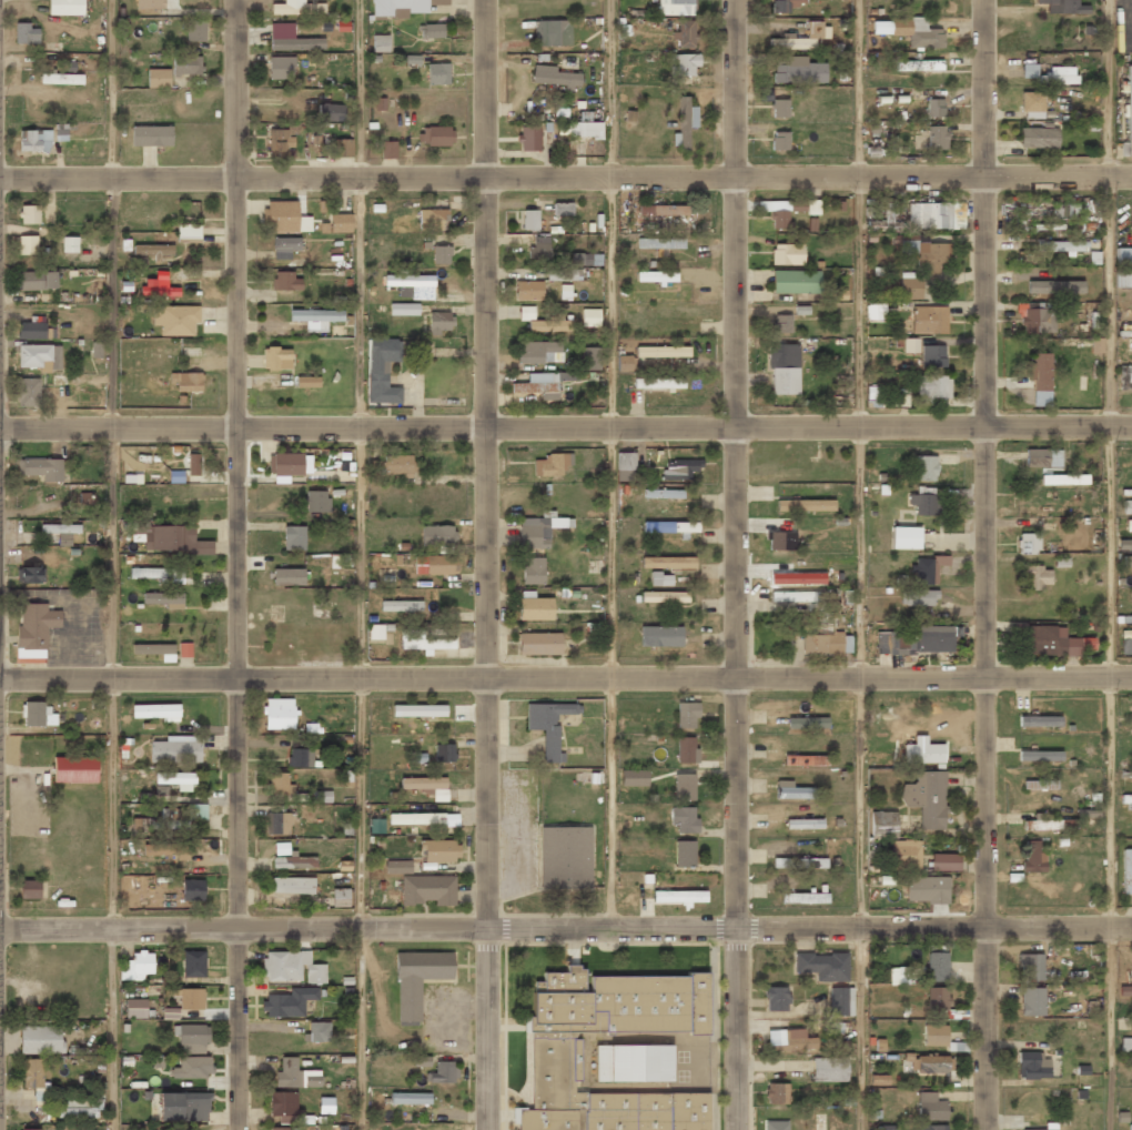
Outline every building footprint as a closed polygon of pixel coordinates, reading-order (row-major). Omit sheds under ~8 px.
[(83,15),(83,0),(48,0),(49,15),(83,15)] [(164,9),(164,0),(136,0),(136,9),(164,9)] [(284,4),(271,4),(271,14),(309,13),(309,0),(283,0),(284,4)] [(371,18),(408,17),(408,13),(428,12),(428,6),(449,5),(449,0),(371,0),(371,18)] [(692,0),(658,0),(657,15),(692,16),(692,0)] [(790,13),(790,5),(805,6),(805,0),(773,0),(772,13),(790,13)] [(1033,4),(1047,4),(1047,13),(1088,14),(1088,5),(1077,5),(1077,0),(1033,0),(1033,4)] [(943,48),(943,29),(926,29),(926,20),(873,19),(873,35),(909,35),(909,48),(943,48)] [(535,46),(571,45),(570,20),(534,21),(535,46)] [(678,21),(678,48),(694,48),(694,20),(678,21)] [(186,42),(205,41),(204,21),(186,21),(186,42)] [(38,44),(39,29),(30,28),(30,23),(15,23),(14,44),(38,44)] [(294,23),(270,24),(270,50),(324,50),(324,38),(294,38),(294,23)] [(444,37),(444,24),(419,25),(420,38),(444,37)] [(389,52),(389,35),(373,35),(373,52),(389,52)] [(669,76),(694,75),(694,67),(699,67),(699,54),(669,54),(669,76)] [(200,75),(200,56),(173,56),(172,74),(200,75)] [(293,79),(293,56),(268,57),(269,80),(293,79)] [(806,56),(788,56),(787,66),(774,65),(773,83),(825,84),(826,63),(806,63),(806,56)] [(449,84),(448,64),(427,64),(428,85),(449,84)] [(1022,78),(1037,78),(1037,64),(1023,64),(1022,78)] [(579,85),(580,73),(556,73),(556,66),(532,65),(532,84),(579,85)] [(1125,66),(1126,142),(1121,143),(1121,157),(1131,157),(1131,66),(1125,66)] [(1075,84),(1075,67),(1049,67),(1049,74),(1038,74),(1038,84),(1075,84)] [(169,88),(169,69),(147,69),(147,88),(169,88)] [(82,85),(82,75),(40,74),(40,84),(82,85)] [(757,90),(757,100),(771,100),(771,90),(757,90)] [(1021,112),(1044,111),(1043,92),(1021,92),(1021,112)] [(697,107),(688,106),(688,97),(679,96),(678,133),(672,133),(672,149),(689,149),(689,127),(697,127),(697,107)] [(927,117),(944,117),(943,99),(927,99),(927,117)] [(788,100),(772,100),(772,118),(788,117),(788,100)] [(318,119),(343,119),(343,104),(319,104),(318,119)] [(602,122),(570,122),(569,137),(602,138),(602,122)] [(268,129),(269,157),(287,157),(287,147),(294,147),(293,135),(297,135),(297,125),(287,125),(287,129),(268,129)] [(171,146),(171,126),(131,127),(131,146),(171,146)] [(452,127),(419,126),(419,145),(452,146),(452,127)] [(520,127),(520,151),(540,151),(540,126),(520,127)] [(928,150),(946,149),(946,126),(928,126),(928,150)] [(1057,148),(1058,128),(1019,128),(1019,148),(1057,148)] [(19,151),(50,152),(51,130),(19,130),(19,151)] [(772,150),(788,150),(788,132),(771,132),(772,150)] [(333,157),(352,157),(352,139),(333,140),(333,157)] [(396,158),(396,142),(381,142),(381,159),(396,158)] [(819,215),(819,200),(807,200),(806,215),(819,215)] [(297,201),(263,202),(264,233),(297,232),(297,201)] [(788,229),(788,212),(805,212),(805,202),(788,202),(788,201),(757,201),(757,211),(771,211),(771,229),(788,229)] [(884,201),(883,225),(895,226),(895,222),(905,222),(906,202),(884,201)] [(908,202),(907,228),(963,229),(964,203),(908,202)] [(554,216),(572,215),(572,203),(553,203),(554,216)] [(1079,204),(1055,205),(1055,220),(1080,219),(1079,204)] [(687,205),(637,205),(637,216),(687,216),(687,205)] [(20,224),(38,224),(38,206),(21,206),(20,224)] [(418,210),(419,231),(441,230),(441,221),(448,221),(448,209),(418,210)] [(537,210),(522,211),(522,230),(538,229),(537,210)] [(330,233),(351,232),(351,214),(330,214),(330,233)] [(200,241),(200,224),(177,224),(177,242),(200,241)] [(36,236),(18,236),(19,254),(37,254),(36,236)] [(548,236),(533,237),(533,247),(528,247),(529,258),(549,257),(548,236)] [(77,237),(62,237),(62,253),(77,252),(77,237)] [(290,259),(290,251),(300,251),(300,237),(272,238),(273,259),(290,259)] [(684,240),(637,238),(637,248),(684,249),(684,240)] [(1089,242),(1037,241),(1037,252),(1075,252),(1089,252),(1089,242)] [(803,265),(803,244),(772,244),(772,265),(803,265)] [(133,255),(153,255),(153,256),(173,257),(173,245),(133,245),(133,255)] [(450,264),(450,247),(433,246),(432,264),(450,264)] [(1116,249),(1116,289),(1131,289),(1131,249),(1116,249)] [(601,265),(601,253),(571,253),(571,265),(601,265)] [(547,281),(581,280),(581,269),(546,270),(547,281)] [(819,271),(772,270),(772,293),(819,294),(819,271)] [(179,297),(179,288),(167,287),(167,271),(155,271),(155,279),(142,279),(142,296),(179,297)] [(301,290),(301,279),(293,279),(293,271),(272,272),(273,290),(301,290)] [(56,272),(19,272),(19,290),(41,290),(41,289),(56,289),(56,272)] [(677,272),(636,272),(636,282),(677,282),(677,272)] [(921,275),(900,274),(900,299),(921,300),(921,275)] [(433,287),(434,276),(384,275),(384,286),(433,287)] [(1084,280),(1027,281),(1028,294),(1084,293),(1084,280)] [(542,281),(515,281),(515,300),(542,300),(542,281)] [(560,300),(570,299),(570,285),(560,285),(560,300)] [(884,304),(866,303),(866,320),(884,320),(884,304)] [(418,315),(418,304),(389,304),(389,315),(418,315)] [(160,336),(193,336),(193,323),(199,323),(199,306),(153,306),(153,326),(160,326),(160,336)] [(533,306),(519,306),(519,320),(533,320),(533,306)] [(912,333),(947,334),(947,307),(912,306),(912,333)] [(1054,309),(1022,308),(1022,333),(1054,333),(1054,309)] [(582,327),(599,327),(599,309),(582,309),(582,327)] [(344,310),(290,310),(290,321),(305,321),(305,332),(326,332),(326,322),(344,322),(344,310)] [(428,335),(440,335),(440,330),(452,330),(452,313),(429,313),(428,335)] [(570,331),(569,320),(562,320),(561,313),(551,313),(551,320),(528,320),(529,332),(570,331)] [(790,315),(774,315),(773,332),(790,333),(790,315)] [(18,323),(18,339),(46,339),(45,322),(18,323)] [(398,339),(369,338),(367,403),(401,404),(401,387),(387,387),(388,361),(397,361),(398,339)] [(917,352),(917,339),(904,339),(904,352),(917,352)] [(560,342),(517,342),(517,363),(560,363),(560,342)] [(797,344),(769,344),(770,395),(798,394),(797,344)] [(61,345),(18,345),(18,367),(42,368),(42,372),(60,372),(61,345)] [(945,345),(921,346),(921,368),(946,367),(945,345)] [(581,369),(600,370),(601,348),(581,347),(581,369)] [(636,357),(688,358),(689,347),(636,347),(636,357)] [(263,348),(263,370),(290,371),(291,348),(263,348)] [(1033,406),(1050,406),(1050,354),(1033,353),(1033,363),(1027,363),(1027,381),(1033,381),(1033,406)] [(617,371),(631,371),(631,356),(617,356),(617,371)] [(1118,366),(1119,390),(1131,390),(1131,366),(1118,366)] [(577,372),(527,373),(527,383),(511,383),(511,394),(538,394),(538,401),(557,401),(557,381),(577,381),(577,372)] [(201,373),(170,373),(171,392),(201,391),(201,373)] [(949,376),(916,375),(916,405),(948,406),(949,376)] [(319,377),(296,377),(296,389),(319,388),(319,377)] [(17,379),(17,407),(40,407),(39,378),(17,379)] [(683,378),(634,379),(634,389),(683,388),(683,378)] [(1061,467),(1061,449),(1026,449),(1025,467),(1061,467)] [(573,465),(573,453),(545,454),(545,460),(533,460),(534,477),(563,476),(563,466),(573,465)] [(635,453),(616,453),(616,470),(635,470),(635,453)] [(199,476),(199,454),(187,454),(187,476),(199,476)] [(268,475),(311,475),(311,454),(268,454),(268,475)] [(411,455),(384,456),(384,475),(401,475),(401,484),(412,484),(411,455)] [(913,480),(935,481),(936,457),(914,456),(913,480)] [(17,459),(17,476),(41,475),(42,482),(62,482),(61,458),(17,459)] [(702,460),(663,460),(663,480),(691,480),(690,471),(702,471),(702,460)] [(634,471),(616,471),(616,481),(634,481),(634,471)] [(1088,475),(1041,475),(1041,485),(1088,485),(1088,475)] [(683,490),(644,489),(644,498),(682,499),(683,490)] [(329,512),(329,491),(305,491),(305,512),(329,512)] [(907,494),(907,505),(914,504),(914,516),(940,515),(940,492),(925,492),(925,494),(907,494)] [(834,500),(776,500),(776,511),(834,511),(834,500)] [(1123,514),(1131,514),(1131,501),(1123,501),(1123,514)] [(518,518),(519,548),(549,547),(549,528),(568,528),(568,518),(554,519),(554,511),(541,511),(541,518),(518,518)] [(680,532),(680,539),(688,539),(688,532),(698,532),(698,522),(644,522),(644,532),(680,532)] [(80,525),(41,525),(41,534),(58,534),(59,545),(71,545),(71,533),(80,533),(80,525)] [(421,526),(421,545),(454,545),(454,525),(421,526)] [(284,550),(305,550),(304,526),(283,526),(284,550)] [(891,549),(919,550),(920,527),(891,527),(891,549)] [(769,550),(794,551),(795,533),(769,532),(769,550)] [(1040,534),(1018,533),(1017,554),(1040,555),(1040,534)] [(415,556),(414,574),(456,575),(456,557),(415,556)] [(1123,556),(1123,567),(1131,567),(1131,556),(1123,556)] [(695,557),(642,557),(641,568),(695,568),(695,557)] [(915,558),(916,584),(938,584),(938,565),(949,565),(948,557),(915,558)] [(543,558),(524,558),(524,584),(543,584),(543,558)] [(17,583),(41,583),(41,567),(17,568),(17,583)] [(1051,567),(1028,567),(1028,590),(1042,590),(1042,585),(1051,585),(1051,567)] [(183,584),(183,569),(130,568),(130,578),(160,578),(159,584),(183,584)] [(304,569),(272,569),(272,585),(303,586),(304,569)] [(825,572),(770,573),(770,585),(825,584),(825,572)] [(650,586),(672,586),(672,574),(650,573),(650,586)] [(935,606),(935,590),(900,590),(900,606),(935,606)] [(641,602),(688,603),(688,592),(641,591),(641,602)] [(771,601),(824,602),(824,592),(771,591),(771,601)] [(183,593),(143,593),(143,604),(166,604),(166,609),(183,609),(183,593)] [(421,601),(380,601),(380,611),(421,612),(421,601)] [(60,627),(60,610),(47,611),(47,603),(20,604),(21,625),(16,625),(16,653),(47,652),(47,628),(60,627)] [(368,639),(384,639),(384,625),(368,625),(368,639)] [(400,630),(400,650),(422,649),(423,656),(431,656),(431,649),(454,649),(454,626),(425,626),(425,629),(400,630)] [(681,627),(640,626),(640,646),(681,647),(681,627)] [(876,632),(876,653),(952,653),(952,637),(958,637),(957,626),(915,626),(915,636),(900,636),(900,632),(876,632)] [(1080,655),(1080,642),(1055,642),(1055,626),(1025,626),(1025,655),(1080,655)] [(518,633),(518,655),(560,655),(560,633),(518,633)] [(802,635),(802,653),(850,654),(850,634),(831,633),(831,636),(802,635)] [(192,657),(192,643),(179,643),(179,657),(192,657)] [(174,645),(132,644),(132,654),(162,655),(162,662),(174,662),(174,645)] [(293,699),(264,699),(265,729),(294,729),(293,699)] [(50,714),(50,703),(25,702),(24,725),(56,727),(56,714),(50,714)] [(698,703),(677,702),(677,728),(694,728),(694,718),(698,718),(698,703)] [(131,705),(132,718),(162,718),(162,722),(179,722),(178,704),(131,705)] [(543,730),(543,763),(564,762),(564,753),(558,753),(557,714),(581,714),(580,704),(525,705),(526,730),(543,730)] [(446,717),(446,705),(392,705),(392,717),(446,717)] [(1060,726),(1060,716),(1018,716),(1018,727),(1060,726)] [(828,728),(827,717),(787,718),(788,729),(828,728)] [(150,742),(150,763),(200,763),(200,735),(165,736),(165,742),(150,742)] [(696,737),(676,738),(677,764),(697,763),(696,737)] [(454,745),(435,744),(435,761),(454,762),(454,745)] [(944,762),(943,744),(903,745),(904,763),(944,762)] [(288,767),(313,767),(313,749),(288,749),(288,767)] [(1018,761),(1061,761),(1061,751),(1018,751),(1018,761)] [(826,756),(784,755),(783,765),(826,766),(826,756)] [(53,757),(54,783),(97,782),(97,756),(53,757)] [(647,771),(621,770),(620,786),(647,786),(647,771)] [(945,772),(915,771),(915,784),(901,784),(901,806),(920,807),(920,829),(944,829),(945,772)] [(194,774),(156,773),(155,783),(178,784),(177,792),(194,792),(194,774)] [(287,773),(269,773),(270,796),(293,795),(293,785),(288,785),(287,773)] [(675,801),(694,801),(694,774),(674,775),(675,801)] [(446,778),(400,778),(400,789),(422,789),(422,794),(433,794),(433,802),(446,801),(446,778)] [(775,799),(815,799),(815,787),(793,787),(793,781),(775,780),(775,799)] [(1056,781),(1023,780),(1023,789),(1056,790),(1056,781)] [(312,803),(331,802),(331,791),(312,791),(312,803)] [(677,833),(698,834),(698,818),(694,818),(694,807),(670,807),(670,825),(677,825),(677,833)] [(896,838),(897,812),(871,811),(870,837),(896,838)] [(291,834),(290,813),(265,813),(266,835),(291,834)] [(457,826),(458,815),(388,813),(388,824),(426,825),(426,830),(445,830),(445,826),(457,826)] [(823,819),(786,819),(786,829),(823,829),(823,819)] [(1023,831),(1073,829),(1073,819),(1023,821),(1023,831)] [(540,827),(540,888),(590,888),(590,827),(540,827)] [(920,840),(891,840),(891,854),(884,854),(884,870),(921,869),(920,840)] [(1045,873),(1045,852),(1040,851),(1040,841),(1025,840),(1024,872),(1045,873)] [(422,861),(460,861),(459,841),(422,841),(422,861)] [(675,867),(695,867),(695,841),(675,841),(675,867)] [(143,845),(144,856),(176,855),(176,861),(189,860),(188,843),(143,845)] [(316,855),(289,855),(288,843),(273,843),(273,868),(316,868),(316,855)] [(1131,866),(1131,849),(1121,849),(1123,894),(1131,893),(1131,866)] [(959,871),(959,854),(932,853),(932,870),(959,871)] [(826,868),(826,858),(772,858),(772,868),(826,868)] [(411,861),(386,861),(385,874),(411,874),(411,861)] [(454,876),(401,876),(401,903),(434,903),(434,906),(454,906),(454,876)] [(314,894),(314,878),(272,877),(271,894),(314,894)] [(906,902),(948,903),(948,877),(907,877),(906,902)] [(181,901),(203,901),(203,880),(182,879),(181,901)] [(21,899),(40,899),(40,880),(21,880),(21,899)] [(348,889),(331,889),(332,907),(349,907),(348,889)] [(706,891),(653,891),(653,903),(706,903),(706,891)] [(828,894),(782,893),(782,903),(828,904),(828,894)] [(183,978),(206,977),(205,951),(182,951),(183,978)] [(303,981),(303,984),(325,983),(325,964),(310,965),(309,951),(263,952),(264,981),(303,981)] [(394,952),(395,978),(397,978),(397,1026),(421,1026),(420,979),(452,978),(452,952),(394,952)] [(947,953),(927,952),(927,981),(947,982),(947,953)] [(153,974),(152,953),(132,953),(132,960),(123,960),(123,970),(119,970),(119,981),(143,980),(143,974),(153,974)] [(847,953),(794,954),(794,972),(816,972),(817,982),(848,981),(847,953)] [(1043,954),(1018,954),(1018,980),(1042,980),(1043,954)] [(706,1092),(706,1129),(515,1129),(515,1110),(529,1110),(530,980),(540,980),(540,972),(564,972),(564,965),(577,965),(577,969),(583,969),(583,991),(588,991),(588,976),(687,976),(687,971),(706,972),(706,1035),(687,1035),(687,1031),(578,1031),(577,1081),(572,1081),(572,1092),(706,1092)] [(908,985),(907,967),(888,968),(889,985),(908,985)] [(303,1017),(304,1000),(318,1000),(318,988),(289,987),(288,995),(263,994),(263,1017),(303,1017)] [(787,987),(765,987),(766,1011),(787,1011),(787,987)] [(853,1016),(853,987),(829,987),(829,1016),(853,1016)] [(927,1010),(948,1010),(948,987),(927,987),(927,1010)] [(179,1009),(203,1010),(203,989),(172,988),(172,997),(179,997),(179,1009)] [(1044,988),(1021,988),(1021,1016),(1043,1016),(1044,988)] [(146,999),(126,999),(126,1018),(147,1018),(146,999)] [(329,1022),(307,1022),(308,1042),(329,1042),(329,1022)] [(180,1054),(207,1054),(207,1025),(173,1025),(173,1035),(180,1035),(180,1054)] [(946,1046),(946,1025),(923,1025),(923,1046),(946,1046)] [(62,1026),(19,1026),(20,1054),(62,1053),(62,1026)] [(816,1038),(804,1038),(804,1029),(767,1030),(768,1051),(816,1050),(816,1038)] [(594,1046),(670,1046),(670,1082),(594,1082),(594,1046)] [(1049,1079),(1049,1054),(1018,1054),(1018,1079),(1049,1079)] [(947,1057),(911,1056),(910,1072),(947,1073),(947,1057)] [(211,1057),(179,1057),(179,1068),(170,1068),(170,1078),(211,1077),(211,1057)] [(275,1087),(320,1087),(320,1071),(296,1071),(297,1057),(281,1057),(280,1072),(275,1072),(275,1087)] [(846,1058),(812,1058),(812,1082),(846,1081),(846,1058)] [(23,1089),(34,1089),(34,1105),(49,1105),(49,1083),(43,1083),(42,1059),(22,1060),(23,1089)] [(425,1073),(425,1082),(453,1083),(454,1062),(435,1061),(435,1073),(425,1073)] [(870,1085),(886,1085),(886,1075),(870,1075),(870,1085)] [(788,1104),(788,1083),(767,1083),(766,1104),(788,1104)] [(296,1093),(270,1092),(269,1116),(289,1116),(288,1124),(305,1124),(305,1110),(296,1110),(296,1093)] [(936,1093),(918,1092),(917,1119),(946,1120),(947,1101),(936,1101),(936,1093)] [(159,1121),(209,1121),(209,1093),(159,1093),(159,1121)] [(430,1094),(391,1093),(390,1104),(430,1105),(430,1094)] [(789,1121),(765,1121),(765,1129),(789,1129),(789,1121)]
